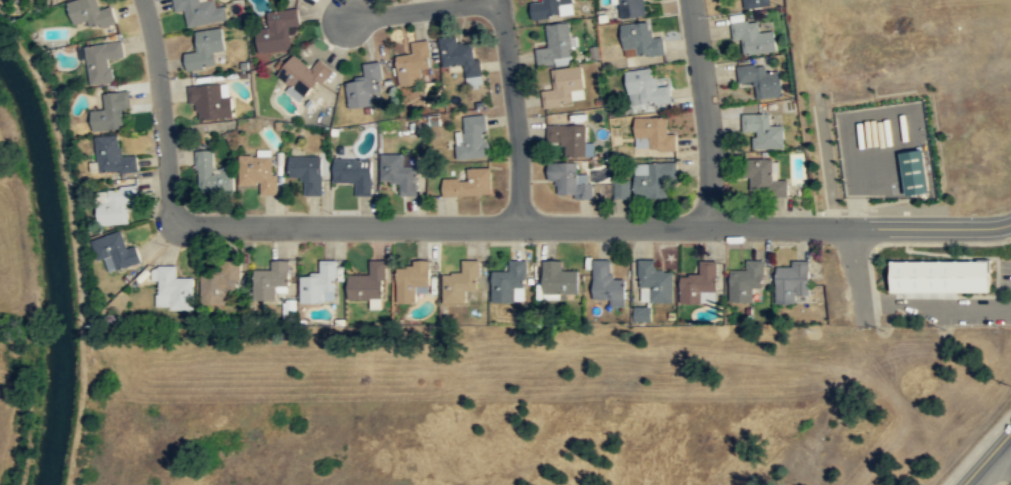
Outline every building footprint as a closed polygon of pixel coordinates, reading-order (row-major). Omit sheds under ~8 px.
[(117,22),(112,6),(100,9),(98,0),(77,0),(67,3),(74,25),(87,21),(90,31),(117,22)] [(225,7),(216,9),(214,0),(201,0),(173,0),(175,12),(186,10),(188,27),(227,21),(225,7)] [(542,3),(529,4),(531,20),(572,16),(571,0),(542,0),(542,3)] [(646,17),(645,0),(617,0),(619,19),(646,17)] [(743,8),(769,7),(769,0),(742,0),(743,8)] [(267,12),(268,28),(255,30),(258,53),(291,49),(289,27),(299,26),(297,9),(267,12)] [(776,53),(774,32),(759,33),(758,21),(730,23),(732,40),(742,39),(743,56),(776,53)] [(537,66),(571,63),(568,23),(545,25),(547,48),(535,49),(537,66)] [(622,56),(664,56),(663,38),(650,38),(650,24),(622,24),(622,56)] [(186,71),(227,66),(222,28),(192,33),(194,50),(184,52),(186,71)] [(442,65),(464,63),(466,86),(481,85),(477,42),(458,44),(458,35),(440,37),(442,65)] [(430,69),(428,40),(411,42),(412,54),(397,56),(399,84),(422,82),(421,70),(430,69)] [(85,46),(90,86),(114,83),(111,60),(124,58),(122,42),(85,46)] [(312,68),(293,54),(277,76),(307,100),(331,69),(319,59),(312,68)] [(346,82),(349,109),(372,106),(371,93),(383,92),(379,62),(362,64),(364,80),(346,82)] [(782,96),(778,66),(737,71),(738,84),(754,82),(757,99),(782,96)] [(583,91),(580,67),(551,70),(553,90),(540,91),(542,107),(578,103),(576,91),(583,91)] [(671,103),(670,83),(656,85),(654,70),(625,72),(627,106),(671,103)] [(188,86),(189,105),(197,105),(198,121),(232,119),(229,83),(188,86)] [(129,92),(102,94),(103,110),(90,111),(92,132),(123,129),(122,110),(130,109),(129,92)] [(742,132),(753,132),(753,150),(784,149),(783,126),(770,126),(769,113),(742,114),(742,132)] [(457,159),(487,158),(486,115),(463,116),(464,133),(456,133),(457,159)] [(666,134),(666,118),(634,118),(634,150),(675,150),(675,134),(666,134)] [(563,157),(584,157),(584,125),(546,125),(546,143),(563,143),(563,157)] [(119,136),(96,137),(97,173),(137,172),(136,156),(120,156),(119,136)] [(928,191),(922,148),(899,152),(905,194),(928,191)] [(213,151),(196,152),(198,195),(235,194),(234,170),(214,170),(213,151)] [(416,166),(403,166),(403,154),(381,154),(381,179),(399,179),(399,196),(416,196),(416,166)] [(260,185),(260,194),(275,194),(275,156),(240,156),(240,185),(260,185)] [(321,195),(321,156),(288,156),(288,177),(302,177),(302,195),(321,195)] [(372,159),(333,159),(333,182),(354,182),(354,195),(371,196),(372,159)] [(773,160),(743,160),(744,178),(750,178),(751,196),(788,195),(787,180),(773,180),(773,160)] [(558,198),(591,197),(591,183),(577,183),(576,163),(547,164),(547,181),(558,180),(558,198)] [(676,163),(635,164),(635,198),(666,198),(666,179),(676,179),(676,163)] [(491,196),(490,168),(467,168),(467,180),(442,180),(442,197),(491,196)] [(632,198),(631,179),(615,180),(616,198),(632,198)] [(96,190),(98,224),(128,223),(127,201),(136,201),(135,188),(96,190)] [(91,239),(97,260),(103,259),(107,272),(140,262),(135,244),(126,247),(120,230),(91,239)] [(227,303),(227,291),(240,291),(240,259),(222,259),(222,271),(201,271),(201,303),(227,303)] [(289,259),(272,259),(272,269),(254,269),(254,299),(277,299),(277,289),(289,289),(289,259)] [(525,301),(525,259),(506,259),(506,270),(491,270),(491,301),(525,301)] [(300,302),(336,302),(336,260),(320,260),(320,273),(300,273),(300,302)] [(384,300),(385,260),(369,260),(369,275),(348,275),(347,299),(384,300)] [(479,260),(461,260),(461,274),(443,274),(443,294),(479,294),(479,260)] [(578,294),(578,270),(562,270),(562,260),(542,260),(542,294),(578,294)] [(592,260),(592,302),(625,302),(625,278),(611,278),(611,260),(592,260)] [(673,302),(674,272),(655,272),(655,260),(639,260),(638,302),(673,302)] [(746,271),(729,271),(729,303),(753,303),(753,289),(764,289),(763,260),(746,261),(746,271)] [(891,260),(988,261),(988,276),(989,291),(891,291),(890,276),(891,260)] [(397,303),(416,303),(416,293),(429,293),(429,261),(412,261),(412,268),(397,268),(397,303)] [(775,304),(795,304),(795,295),(808,295),(809,261),(793,261),(792,267),(775,267),(775,304)] [(680,275),(680,303),(716,303),(716,262),(699,262),(699,275),(680,275)] [(193,277),(176,277),(176,265),(156,265),(156,309),(194,309),(193,277)]
